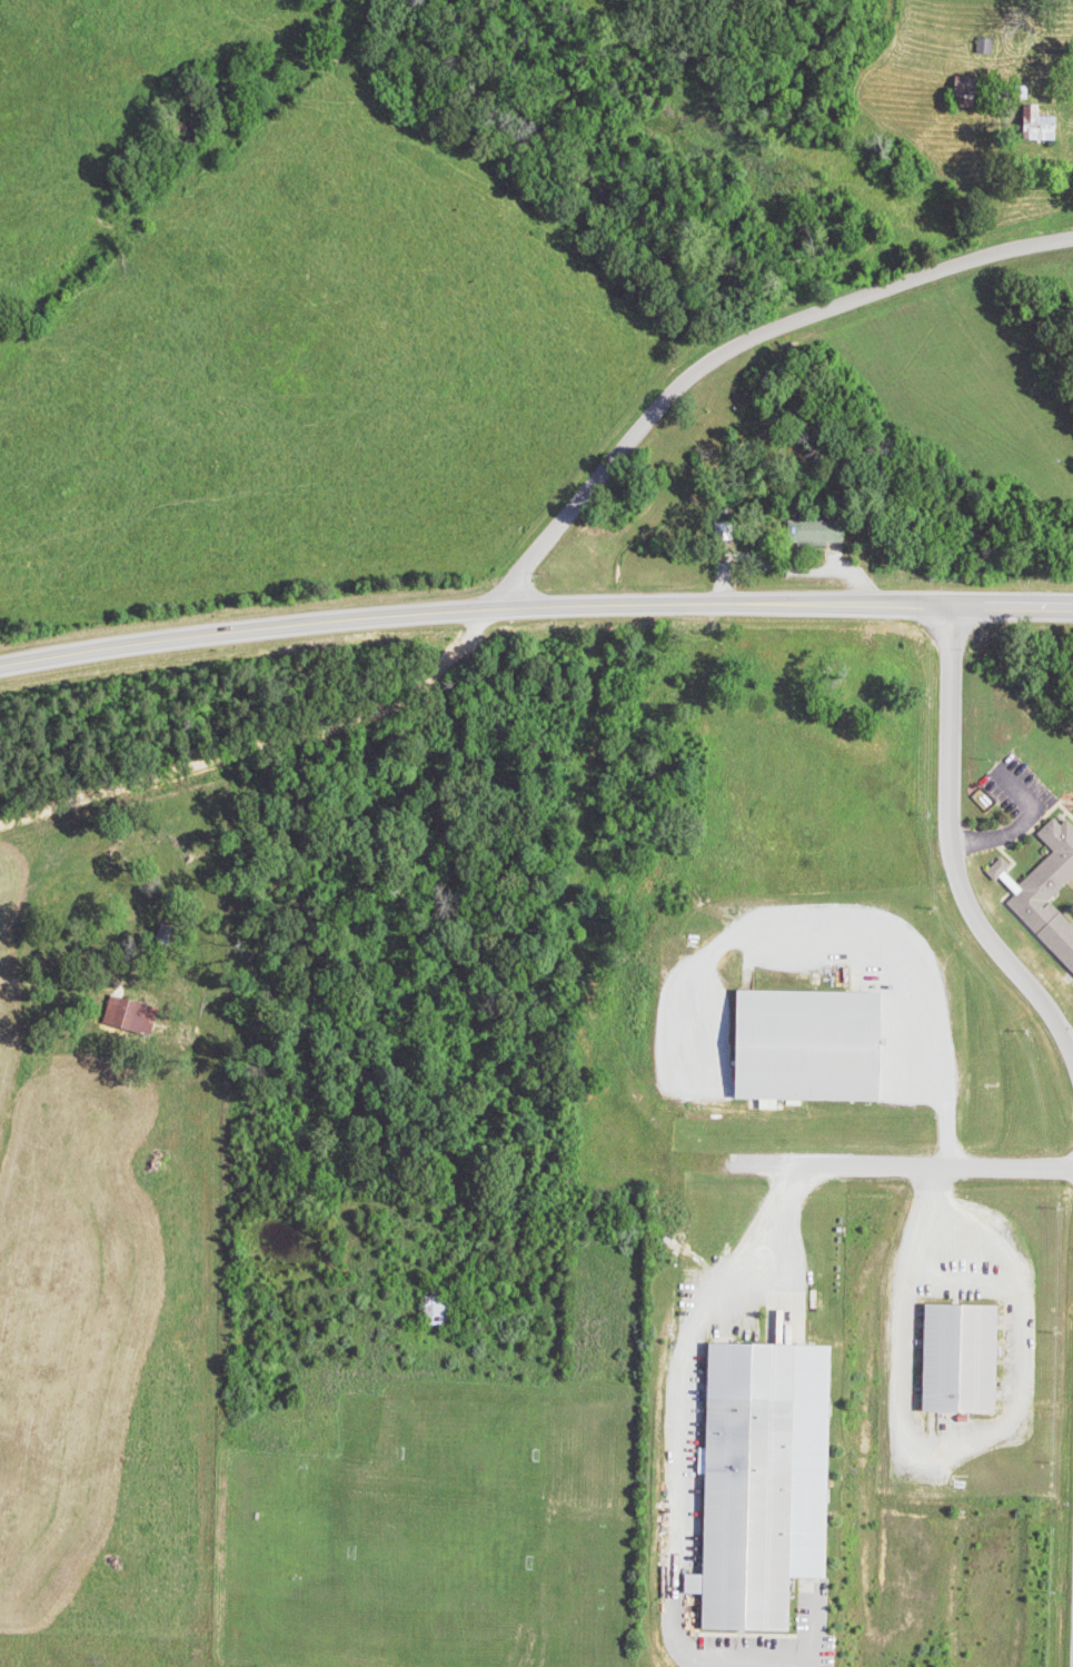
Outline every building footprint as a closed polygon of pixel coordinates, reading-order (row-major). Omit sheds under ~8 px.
[(983,107),(983,77),(963,76),(962,107),(983,107)] [(1066,117),(1047,116),(1047,107),(1032,106),(1031,140),(1065,141),(1066,117)] [(1067,824),(1061,817),(1043,833),(1060,852),(1019,889),(1023,893),(1013,902),(1072,967),(1072,819),(1067,824)] [(1001,882),(1016,866),(1006,857),(991,873),(1001,882)] [(892,992),(750,990),(749,1031),(741,1031),(740,1099),(769,1099),(769,1109),(785,1109),(785,1100),(891,1100),(892,992)] [(109,1023),(157,1036),(165,1007),(117,993),(109,1023)] [(451,1295),(432,1296),(433,1325),(452,1325),(451,1295)] [(1006,1414),(1008,1306),(936,1304),(934,1361),(929,1360),(928,1412),(1006,1414)] [(713,1343),(711,1448),(705,1448),(704,1475),(710,1475),(709,1501),(713,1501),(711,1575),(693,1574),(693,1594),(711,1594),(711,1629),(798,1632),(800,1578),(836,1579),(842,1346),(801,1345),(801,1332),(793,1331),(793,1322),(786,1322),(785,1344),(713,1343)]
